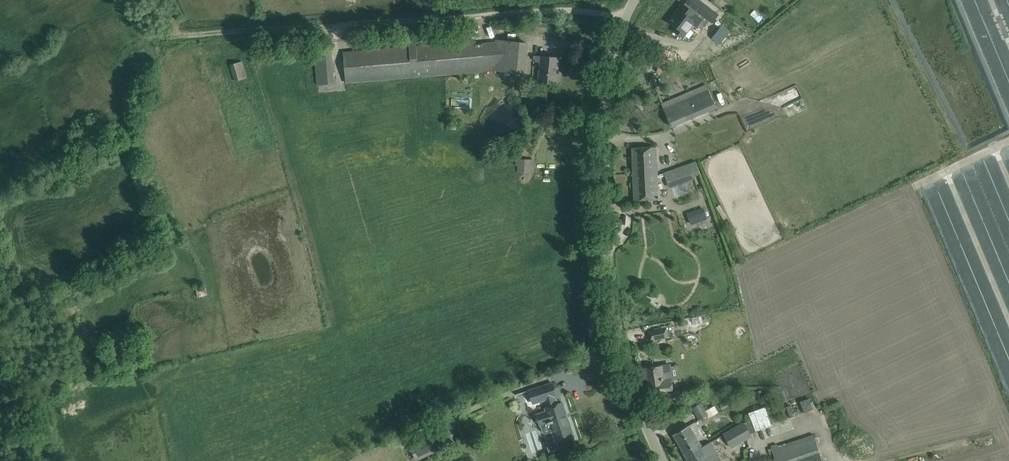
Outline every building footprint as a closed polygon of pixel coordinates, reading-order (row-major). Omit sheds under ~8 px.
[(699,0),(688,0),(686,3),(687,3),(685,6),(683,3),(669,21),(673,24),(677,28),(674,31),(682,37),(685,39),(694,26),(700,31),(706,23),(709,20),(712,23),(718,15),(699,0)] [(712,27),(706,35),(720,45),(731,30),(717,21),(712,27)] [(355,37),(346,38),(348,52),(344,52),(344,62),(346,83),(492,70),(514,72),(524,73),(527,43),(497,40),(497,42),(476,44),(476,41),(416,46),(416,40),(408,41),(409,47),(356,51),(355,37)] [(318,85),(335,83),(335,79),(333,80),(330,53),(315,55),(318,85)] [(558,67),(558,58),(534,56),(534,59),(536,60),(536,62),(541,63),(539,81),(556,83),(555,82),(556,67),(558,67)] [(246,78),(244,71),(242,62),(231,65),(235,81),(246,78)] [(709,89),(673,104),(663,108),(671,126),(716,107),(709,89)] [(647,117),(639,106),(633,111),(641,122),(647,117)] [(656,147),(632,148),(634,201),(658,200),(656,147)] [(516,173),(534,173),(534,159),(516,158),(516,173)] [(696,161),(664,173),(667,182),(691,173),(692,176),(700,173),(696,161)] [(690,225),(708,219),(703,207),(685,213),(690,225)] [(206,288),(196,290),(198,298),(208,296),(206,288)] [(667,327),(648,331),(650,341),(669,337),(667,327)] [(652,367),(642,368),(645,393),(655,392),(672,389),(670,379),(672,378),(670,366),(668,364),(661,365),(652,367)] [(542,386),(529,390),(533,404),(546,400),(548,407),(545,408),(546,411),(537,415),(537,416),(535,421),(540,423),(540,426),(541,426),(550,423),(553,432),(556,441),(557,441),(564,439),(573,436),(562,403),(557,404),(554,397),(556,396),(552,383),(542,386)] [(692,408),(699,420),(708,415),(709,417),(718,412),(715,405),(706,410),(702,403),(692,408)] [(752,436),(744,422),(723,433),(730,448),(752,436)] [(673,435),(688,460),(722,460),(711,442),(702,447),(690,425),(682,430),(673,435)] [(409,446),(417,460),(448,446),(441,431),(409,446)] [(814,434),(771,448),(776,460),(823,460),(814,434)]
